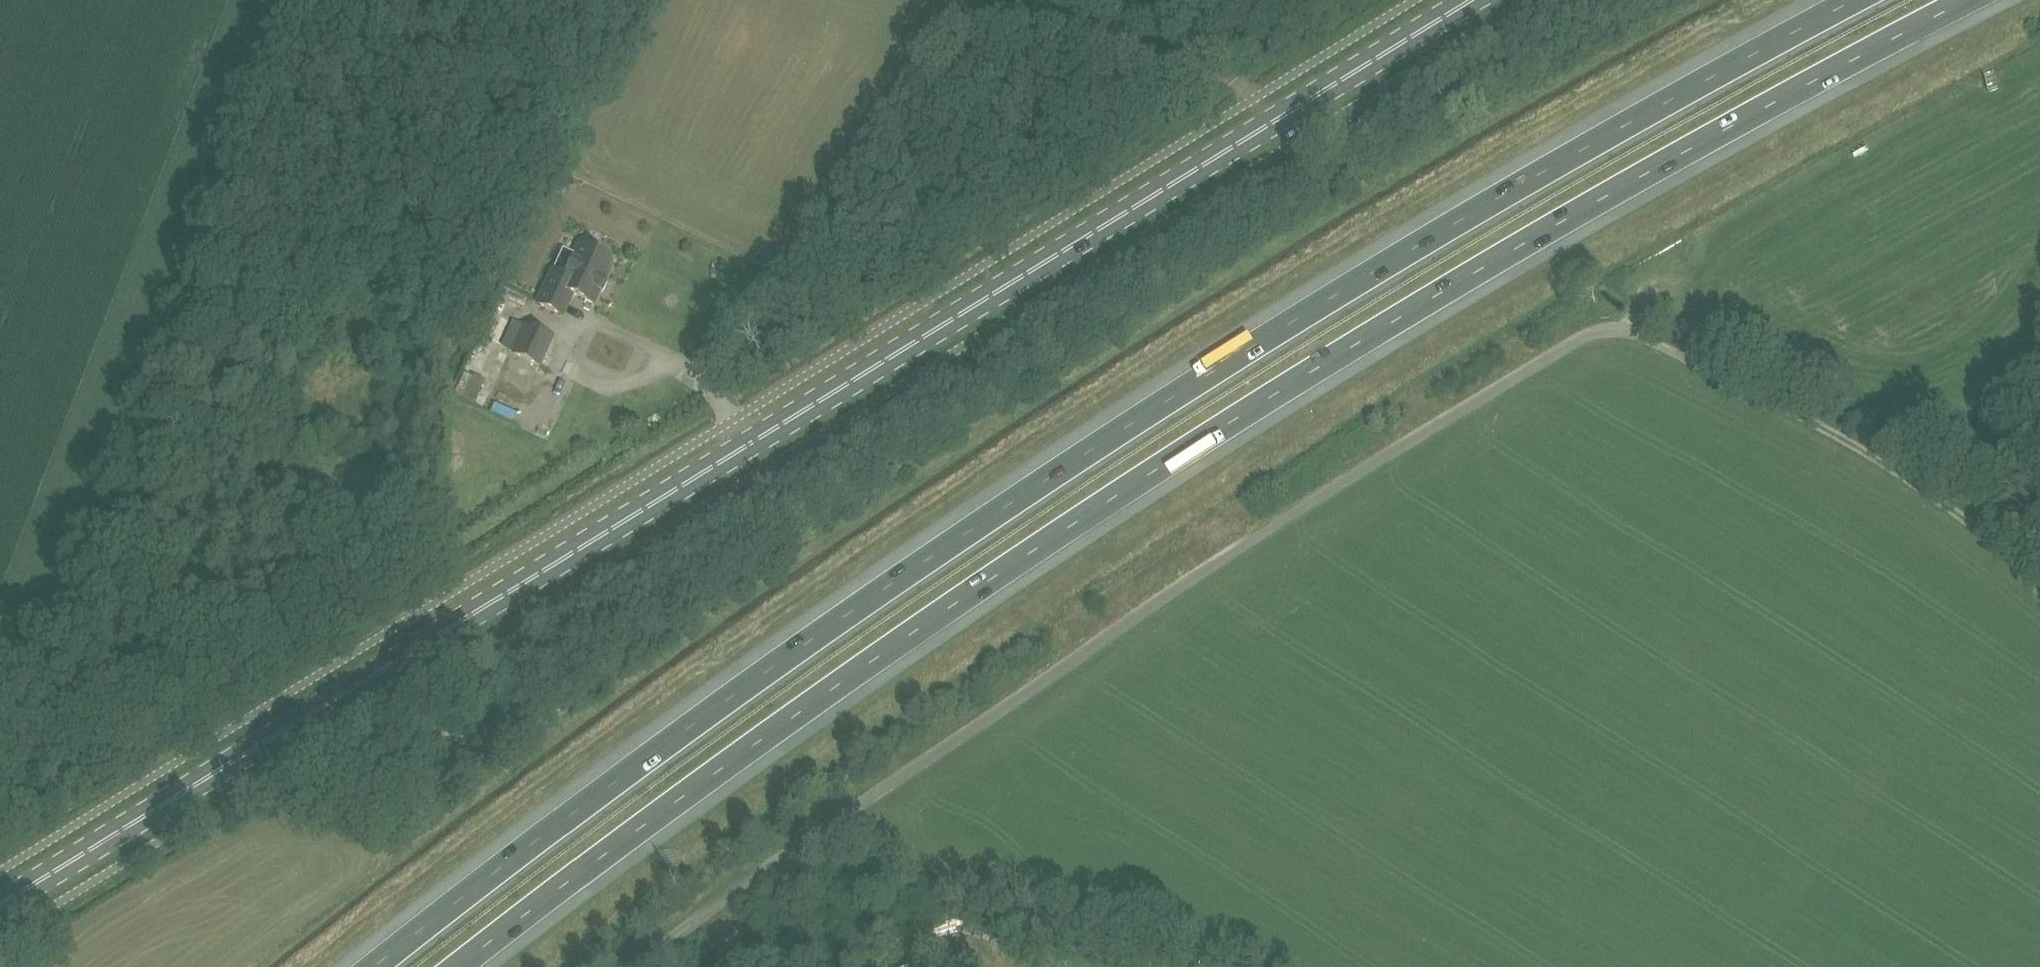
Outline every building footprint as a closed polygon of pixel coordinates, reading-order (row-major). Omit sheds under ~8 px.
[(552,272),(537,304),(562,316),(572,295),(593,304),(599,292),(602,293),(602,292),(603,292),(607,284),(606,283),(607,283),(604,281),(614,261),(609,259),(609,253),(593,252),(580,245),(564,278),(552,272)] [(526,328),(497,315),(486,338),(515,351),(514,354),(539,366),(552,338),(527,326),(526,328)]
